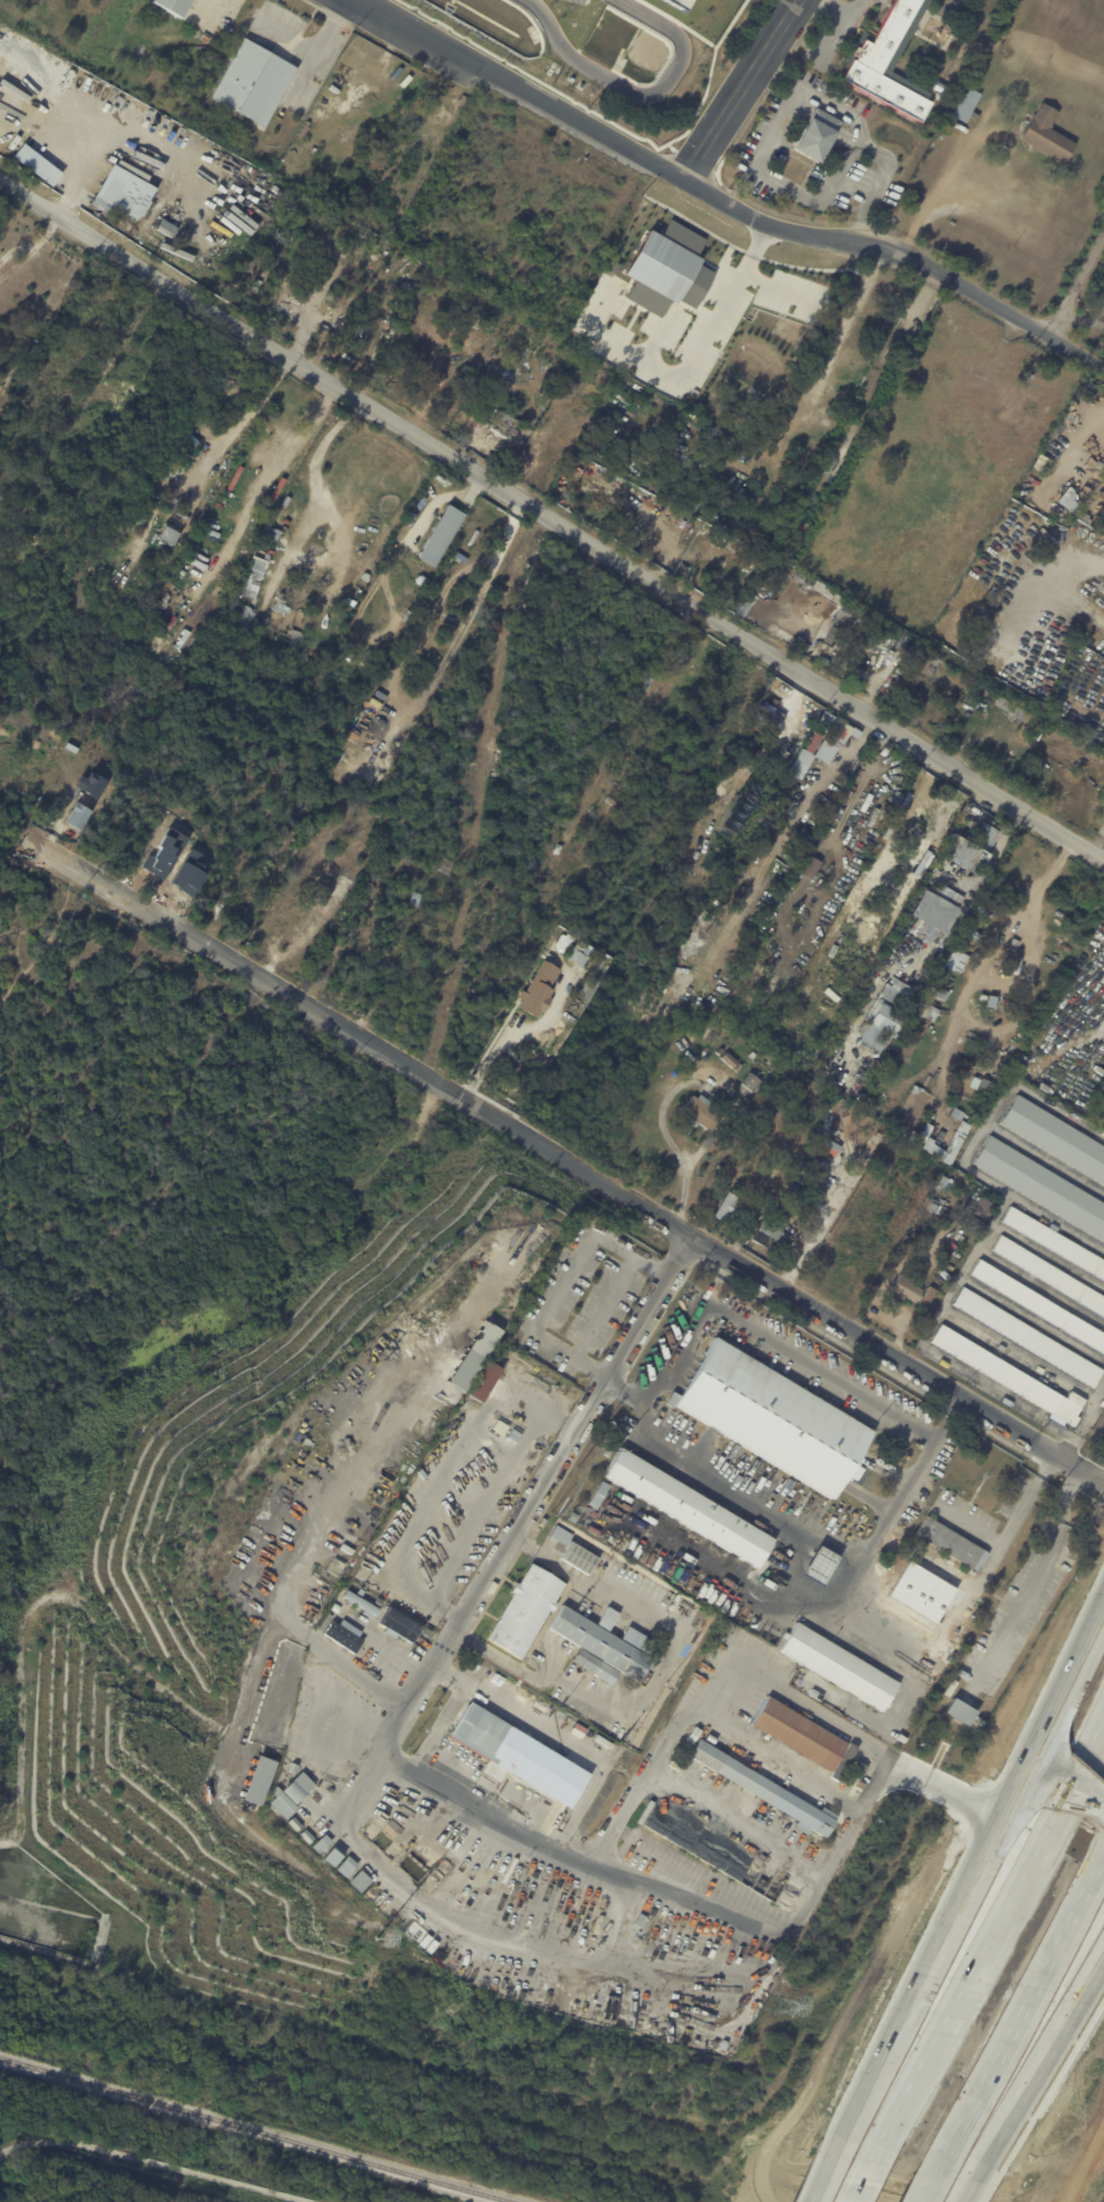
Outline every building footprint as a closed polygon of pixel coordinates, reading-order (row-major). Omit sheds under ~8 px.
[(151,1),(152,0),(190,0),(180,19),(151,1)] [(872,44),(896,0),(930,0),(890,73),(930,95),(927,100),(931,104),(920,123),(842,79),(844,75),(841,73),(852,52),(853,53),(856,47),(859,48),(864,40),(872,44)] [(277,104),(263,127),(210,97),(245,36),(297,67),(277,104)] [(983,94),(967,122),(953,115),(968,86),(983,94)] [(849,93),(845,100),(836,95),(841,88),(849,93)] [(945,97),(943,101),(934,97),(937,91),(945,96),(945,97)] [(1063,164),(1036,147),(1032,152),(1029,150),(1032,145),(1021,138),(1032,120),(1030,119),(1033,115),(1035,116),(1043,102),(1060,112),(1052,126),(1053,127),(1052,129),(1076,143),(1063,164)] [(843,122),(821,163),(794,149),(798,142),(793,140),(802,123),(807,126),(816,108),(843,122)] [(299,137),(307,120),(311,122),(309,127),(310,127),(303,140),(299,137)] [(11,159),(53,184),(62,170),(20,144),(11,159)] [(122,193),(134,201),(141,190),(147,193),(132,215),(116,204),(122,193)] [(624,299),(663,317),(671,298),(696,309),(714,269),(694,260),(705,237),(668,220),(660,235),(645,229),(624,275),(634,279),(624,299)] [(512,442),(511,443),(500,436),(500,438),(495,434),(496,432),(490,429),(502,410),(523,423),(512,442)] [(1072,487),(1087,499),(1061,533),(1052,527),(1067,508),(1059,501),(1050,514),(1039,505),(1042,500),(1045,501),(1061,478),(1072,487)] [(433,567),(463,514),(445,504),(415,557),(433,567)] [(141,527),(136,523),(142,515),(148,518),(141,527)] [(166,522),(181,531),(173,546),(158,538),(165,522),(166,522)] [(282,532),(278,540),(273,538),(271,540),(261,536),(267,525),(282,532)] [(262,551),(243,597),(237,594),(256,549),(262,551)] [(277,601),(284,604),(281,613),(273,611),(277,601)] [(257,609),(247,635),(234,629),(243,605),(257,609)] [(293,635),(303,638),(296,656),(286,652),(293,635)] [(979,701),(987,705),(983,714),(966,705),(971,697),(979,701)] [(828,765),(846,733),(857,738),(860,732),(822,711),(812,730),(823,736),(812,756),(828,765)] [(800,780),(820,736),(809,730),(789,774),(800,780)] [(1043,733),(1039,742),(1033,740),(1038,731),(1043,733)] [(155,834),(165,819),(171,822),(167,829),(164,828),(162,831),(164,833),(161,838),(155,834)] [(978,873),(977,874),(942,855),(955,829),(976,840),(985,822),(999,829),(996,836),(1002,840),(992,860),(986,856),(978,873)] [(444,857),(455,863),(450,876),(437,871),(444,857)] [(473,873),(480,878),(476,885),(468,881),(473,873)] [(957,906),(921,889),(909,916),(944,933),(957,906)] [(422,895),(418,908),(409,905),(413,892),(422,895)] [(982,921),(977,929),(974,927),(974,928),(975,929),(971,939),(968,938),(954,967),(953,967),(948,978),(956,983),(946,1002),(930,993),(944,963),(945,963),(952,952),(953,952),(960,938),(964,941),(966,938),(962,936),(972,917),(982,921)] [(591,948),(575,941),(567,959),(582,966),(591,948)] [(432,952),(429,968),(416,965),(420,950),(432,952)] [(515,1007),(538,1019),(552,990),(548,988),(559,968),(541,959),(515,1007)] [(917,1000),(907,1016),(905,1015),(894,1034),(891,1033),(881,1050),(862,1038),(892,985),(917,1000)] [(995,995),(1007,996),(1007,999),(1008,999),(1008,1002),(1006,1002),(1005,1012),(997,1011),(987,1008),(989,994),(995,995)] [(926,1014),(931,1004),(941,1008),(934,1022),(924,1016),(926,1014)] [(716,1053),(721,1046),(725,1049),(721,1056),(716,1053)] [(754,1050),(758,1054),(754,1059),(749,1055),(754,1050)] [(722,1058),(727,1051),(738,1062),(733,1068),(722,1058)] [(734,1069),(739,1062),(744,1067),(738,1072),(734,1069)] [(749,1090),(742,1083),(750,1071),(762,1081),(754,1092),(749,1090)] [(711,1102),(725,1112),(711,1132),(700,1123),(696,1127),(686,1121),(690,1116),(682,1111),(693,1095),(697,1099),(701,1094),(711,1102)] [(1018,1094),(1103,1146),(1103,1184),(1002,1123),(1018,1094)] [(991,1136),(1103,1204),(1103,1242),(974,1165),(991,1136)] [(943,1175),(951,1178),(950,1181),(956,1185),(951,1192),(938,1185),(943,1175)] [(737,1195),(747,1201),(737,1218),(734,1216),(729,1223),(715,1216),(729,1190),(737,1195)] [(972,1207),(984,1216),(992,1205),(980,1196),(972,1207)] [(1032,1219),(1103,1260),(1103,1279),(1004,1222),(1011,1207),(1022,1213),(1026,1208),(1035,1213),(1032,1219)] [(786,1243),(780,1254),(753,1238),(764,1220),(790,1235),(786,1243)] [(1003,1235),(1103,1296),(1103,1317),(994,1251),(1003,1235)] [(907,1254),(899,1266),(891,1261),(898,1249),(907,1254)] [(981,1260),(1103,1333),(1103,1354),(972,1275),(981,1260)] [(930,1272),(934,1269),(943,1277),(940,1282),(930,1272)] [(963,1287),(1103,1371),(1093,1389),(953,1305),(963,1287)] [(918,1304),(924,1308),(932,1292),(926,1289),(918,1304)] [(494,1324),(504,1330),(465,1391),(448,1381),(487,1319),(494,1324)] [(941,1324),(1067,1397),(1071,1390),(1086,1399),(1076,1415),(1079,1417),(1074,1426),(931,1341),(941,1324)] [(673,1403),(715,1334),(875,1429),(833,1500),(673,1403)] [(502,1369),(483,1403),(468,1394),(488,1360),(502,1369)] [(602,1475),(618,1447),(772,1537),(756,1565),(602,1475)] [(608,1447),(613,1449),(608,1457),(604,1455),(608,1447)] [(588,1503),(603,1480),(610,1486),(597,1509),(588,1503)] [(572,1511),(580,1515),(575,1523),(567,1519),(572,1511)] [(927,1515),(984,1548),(973,1567),(916,1534),(927,1515)] [(543,1518),(548,1520),(543,1526),(539,1524),(542,1518),(543,1518)] [(548,1536),(565,1545),(571,1534),(554,1525),(548,1536)] [(575,1533),(576,1534),(573,1540),(559,1532),(562,1526),(575,1533)] [(570,1542),(598,1558),(588,1575),(560,1558),(570,1542)] [(825,1587),(804,1575),(821,1545),(842,1557),(825,1587)] [(932,1551),(930,1554),(934,1556),(929,1564),(932,1566),(935,1561),(967,1579),(955,1600),(923,1582),(927,1575),(923,1574),(920,1579),(905,1569),(919,1546),(923,1548),(926,1546),(932,1551)] [(486,1638),(530,1563),(565,1584),(521,1659),(486,1638)] [(887,1566),(889,1567),(880,1580),(874,1576),(880,1563),(887,1566)] [(899,1573),(892,1585),(887,1582),(892,1569),(899,1573)] [(358,1574),(365,1577),(361,1582),(355,1578),(357,1573),(358,1574)] [(908,1578),(901,1590),(895,1587),(901,1575),(908,1578)] [(918,1585),(909,1599),(901,1594),(910,1579),(918,1585)] [(927,1590),(919,1604),(911,1599),(919,1585),(927,1590)] [(347,1588),(379,1607),(375,1615),(343,1596),(347,1588)] [(935,1595),(928,1608),(920,1604),(927,1590),(935,1595)] [(580,1645),(548,1626),(562,1602),(619,1638),(628,1623),(651,1638),(642,1652),(652,1658),(638,1681),(620,1671),(611,1684),(571,1659),(580,1645)] [(616,1611),(620,1613),(610,1631),(598,1623),(608,1606),(616,1611)] [(393,1627),(401,1613),(407,1617),(399,1630),(393,1627)] [(323,1632),(333,1618),(364,1638),(354,1652),(323,1632)] [(797,1620),(899,1681),(881,1710),(779,1650),(797,1620)] [(327,1624),(323,1632),(317,1628),(322,1621),(327,1624)] [(813,1688),(824,1695),(821,1701),(810,1695),(813,1688)] [(751,1724),(768,1695),(847,1742),(831,1771),(751,1724)] [(978,1712),(968,1726),(945,1712),(954,1697),(978,1712)] [(448,1734),(469,1701),(589,1773),(570,1807),(448,1734)] [(650,1714),(640,1729),(636,1726),(645,1710),(650,1714)] [(696,1726),(702,1730),(693,1745),(686,1740),(696,1726)] [(699,1737),(835,1820),(824,1837),(689,1756),(699,1737)] [(847,1742),(829,1776),(839,1781),(856,1747),(847,1742)] [(866,1766),(862,1773),(854,1769),(848,1779),(836,1772),(852,1745),(858,1749),(854,1757),(859,1760),(859,1761),(866,1766)] [(241,1796),(258,1752),(278,1760),(261,1804),(241,1796)] [(295,1774),(289,1771),(292,1762),(299,1766),(295,1774)] [(283,1791),(303,1771),(316,1785),(297,1804),(283,1791)] [(270,1803),(277,1796),(272,1792),(278,1787),(299,1809),(286,1820),(270,1803)] [(294,1816),(303,1826),(297,1832),(289,1822),(294,1816)] [(306,1829),(315,1838),(310,1844),(300,1835),(306,1829)] [(313,1846),(326,1834),(333,1842),(320,1854),(313,1846)] [(324,1859),(334,1848),(344,1857),(335,1868),(324,1859)] [(337,1870),(349,1856),(359,1865),(347,1879),(337,1870)] [(349,1882),(361,1870),(372,1881),(361,1893),(349,1882)] [(635,1924),(641,1913),(648,1918),(641,1929),(635,1924)]
